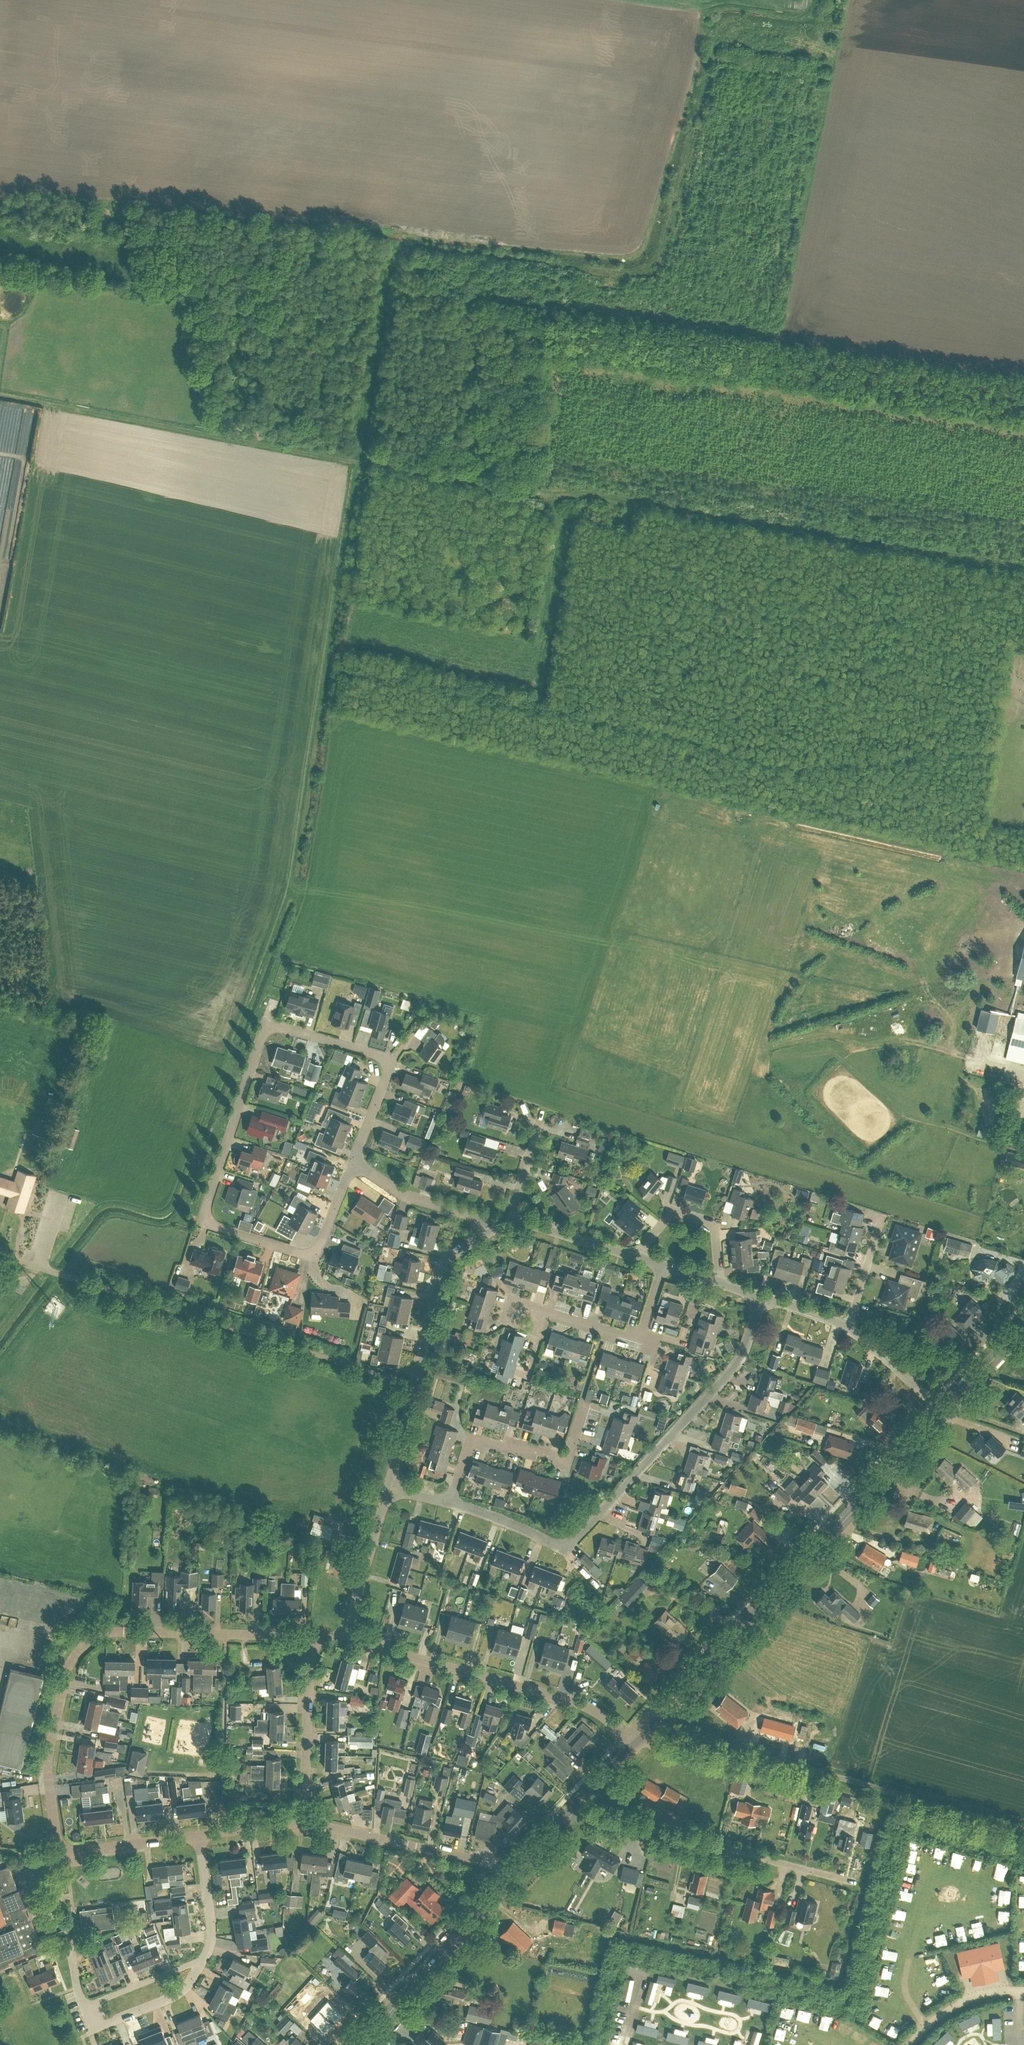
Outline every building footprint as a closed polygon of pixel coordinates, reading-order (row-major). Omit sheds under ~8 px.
[(312,985),(326,989),(330,975),(319,972),(318,974),(315,974),(312,985)] [(356,983),(353,991),(360,993),(359,996),(364,998),(368,987),(356,983)] [(369,989),(365,1003),(368,1004),(375,1006),(380,990),(372,988),(370,987),(369,989)] [(293,1010),(294,1010),(305,1013),(306,1014),(310,1015),(311,1015),(313,1015),(317,999),(292,992),(287,1008),(289,1008),(289,1010),(293,1010)] [(352,1014),(358,1016),(362,1003),(355,1001),(354,1006),(338,1002),(332,1023),(348,1027),(352,1014)] [(370,1025),(374,1026),(372,1034),(383,1038),(385,1029),(384,1029),(388,1016),(390,1017),(393,1006),(384,1003),(381,1012),(374,1010),(373,1014),(365,1012),(361,1025),(370,1027),(370,1025)] [(1009,1043),(1023,1047),(1023,1014),(1016,1012),(1009,1043)] [(425,1020),(417,1031),(423,1035),(431,1024),(425,1020)] [(428,1058),(436,1063),(445,1051),(442,1049),(443,1047),(444,1047),(446,1045),(446,1041),(446,1038),(443,1035),(441,1032),(439,1035),(429,1028),(421,1039),(427,1043),(419,1054),(427,1060),(428,1058)] [(274,1063),(305,1073),(310,1058),(304,1056),(278,1048),(274,1063)] [(311,1063),(306,1077),(315,1080),(320,1066),(311,1063)] [(349,1072),(343,1087),(362,1094),(365,1089),(366,1090),(368,1083),(357,1079),(357,1077),(360,1069),(347,1064),(345,1070),(349,1072)] [(324,1077),(330,1080),(333,1074),(326,1071),(324,1077)] [(401,1086),(420,1094),(423,1086),(434,1090),(438,1079),(423,1073),(421,1079),(406,1073),(401,1086)] [(290,1085),(278,1081),(276,1086),(263,1082),(259,1095),(278,1101),(281,1093),(287,1095),(290,1085)] [(308,1097),(310,1090),(295,1085),(293,1092),(308,1097)] [(331,1103),(343,1107),(346,1101),(359,1106),(362,1100),(360,1099),(362,1094),(343,1087),(341,1092),(336,1090),(331,1103)] [(314,1097),(320,1100),(323,1093),(318,1090),(314,1097)] [(448,1096),(457,1099),(459,1093),(450,1090),(448,1096)] [(314,1099),(310,1110),(321,1114),(325,1104),(314,1099)] [(397,1102),(391,1116),(406,1122),(409,1114),(414,1116),(416,1110),(397,1102)] [(422,1109),(427,1111),(419,1129),(430,1134),(441,1110),(425,1103),(422,1109)] [(487,1123),(507,1130),(510,1118),(496,1114),(498,1108),(487,1104),(483,1115),(489,1117),(487,1123)] [(329,1122),(327,1128),(346,1135),(348,1130),(350,1130),(352,1124),(341,1120),(343,1114),(329,1108),(324,1120),(329,1122)] [(275,1138),(274,1130),(275,1127),(285,1130),(288,1120),(267,1113),(265,1120),(253,1115),(247,1132),(264,1137),(264,1140),(270,1139),(271,1139),(271,1138),(275,1138)] [(44,1136),(49,1121),(40,1118),(34,1133),(44,1136)] [(79,1129),(72,1127),(65,1146),(73,1149),(79,1129)] [(315,1143),(329,1149),(332,1143),(343,1147),(345,1141),(344,1140),(346,1135),(327,1128),(325,1133),(320,1131),(315,1143)] [(461,1135),(470,1138),(472,1132),(463,1129),(461,1135)] [(383,1130),(378,1143),(397,1151),(402,1138),(383,1130)] [(423,1151),(427,1141),(410,1134),(406,1144),(423,1151)] [(471,1155),(493,1161),(497,1149),(484,1145),(486,1138),(472,1134),(470,1141),(467,1140),(463,1154),(471,1157),(471,1155)] [(602,1136),(598,1149),(607,1153),(612,1140),(602,1136)] [(558,1154),(583,1162),(587,1149),(562,1141),(558,1154)] [(242,1170),(243,1170),(243,1169),(247,1170),(250,1170),(250,1169),(251,1166),(261,1169),(268,1149),(254,1145),(252,1152),(242,1149),(240,1155),(238,1155),(236,1156),(235,1157),(235,1159),(236,1161),(238,1162),(237,1165),(236,1166),(239,1167),(242,1169),(242,1170)] [(431,1152),(440,1155),(442,1148),(433,1145),(431,1152)] [(288,1154),(290,1148),(282,1146),(281,1151),(288,1154)] [(311,1169),(330,1176),(334,1166),(324,1162),(326,1156),(310,1150),(306,1160),(313,1163),(311,1169)] [(675,1153),(672,1163),(681,1166),(684,1156),(675,1153)] [(1007,1153),(1006,1156),(1014,1158),(1012,1164),(1023,1167),(1023,1166),(1023,1157),(1007,1153)] [(683,1168),(693,1171),(697,1159),(687,1156),(683,1168)] [(456,1187),(479,1194),(483,1181),(470,1178),(472,1171),(456,1166),(454,1173),(455,1173),(452,1184),(457,1185),(456,1187)] [(297,1181),(314,1188),(316,1182),(326,1186),(330,1176),(311,1169),(309,1174),(301,1171),(297,1181)] [(7,1193),(10,1195),(7,1206),(19,1210),(24,1211),(25,1208),(34,1179),(36,1176),(31,1174),(19,1170),(15,1181),(11,1180),(0,1176),(0,1178),(0,1191),(7,1193)] [(268,1182),(275,1186),(281,1175),(273,1171),(268,1182)] [(637,1190),(648,1200),(660,1186),(664,1188),(672,1191),(676,1177),(669,1175),(668,1177),(660,1175),(658,1177),(651,1171),(641,1183),(642,1184),(637,1190)] [(555,1200),(564,1214),(579,1203),(565,1184),(567,1175),(554,1172),(552,1179),(557,1180),(556,1184),(559,1189),(551,1194),(555,1200)] [(284,1173),(282,1179),(288,1182),(291,1176),(284,1173)] [(416,1174),(413,1184),(432,1191),(436,1179),(422,1174),(422,1175),(416,1174)] [(230,1185),(225,1200),(237,1204),(237,1206),(238,1208),(239,1209),(241,1209),(243,1208),(244,1206),(245,1203),(252,1205),(257,1190),(252,1189),(254,1183),(239,1178),(236,1187),(230,1185)] [(683,1197),(701,1203),(705,1189),(688,1184),(689,1180),(682,1178),(679,1189),(685,1191),(683,1197)] [(795,1196),(806,1199),(809,1191),(798,1187),(795,1196)] [(753,1207),(755,1199),(742,1195),(744,1191),(734,1188),(730,1201),(736,1203),(732,1214),(744,1218),(745,1214),(750,1215),(750,1216),(757,1217),(759,1209),(753,1207)] [(294,1213),(312,1223),(317,1213),(309,1208),(311,1203),(295,1194),(290,1204),(297,1208),(294,1213)] [(378,1206),(362,1195),(352,1209),(372,1222),(381,1209),(388,1213),(391,1208),(381,1201),(378,1206)] [(632,1213),(637,1206),(628,1198),(622,1205),(623,1206),(617,1213),(619,1214),(614,1220),(632,1235),(643,1222),(632,1213)] [(839,1233),(859,1239),(863,1227),(857,1225),(858,1220),(861,1221),(864,1213),(842,1207),(840,1213),(833,1211),(830,1221),(842,1224),(839,1233)] [(279,1224),(295,1233),(298,1228),(307,1233),(312,1223),(294,1213),(291,1219),(284,1215),(279,1224)] [(408,1216),(397,1213),(393,1225),(405,1228),(408,1216)] [(256,1227),(262,1230),(265,1223),(260,1220),(256,1227)] [(413,1231),(436,1237),(439,1225),(423,1220),(421,1228),(414,1226),(413,1231)] [(891,1239),(895,1240),(889,1257),(910,1264),(920,1232),(896,1225),(891,1239)] [(930,1225),(930,1235),(938,1235),(939,1226),(930,1225)] [(731,1239),(732,1253),(751,1251),(750,1243),(757,1242),(756,1230),(744,1231),(745,1238),(735,1239),(731,1239)] [(417,1244),(433,1248),(436,1237),(413,1231),(412,1235),(419,1237),(417,1244)] [(388,1244),(399,1247),(402,1235),(391,1233),(388,1244)] [(800,1240),(806,1242),(808,1235),(802,1233),(800,1240)] [(828,1250),(844,1254),(845,1249),(855,1252),(859,1239),(839,1233),(836,1242),(831,1240),(828,1250)] [(947,1236),(943,1249),(957,1253),(961,1240),(947,1236)] [(518,1250),(516,1237),(507,1239),(509,1251),(518,1250)] [(761,1247),(769,1249),(772,1240),(763,1238),(761,1247)] [(338,1265),(353,1271),(358,1257),(360,1250),(344,1243),(340,1254),(333,1252),(329,1262),(338,1266),(338,1265)] [(213,1246),(211,1247),(210,1246),(208,1253),(194,1249),(190,1262),(203,1267),(203,1268),(219,1273),(225,1251),(218,1249),(217,1247),(213,1246)] [(773,1275),(786,1279),(792,1258),(782,1255),(784,1250),(775,1247),(770,1263),(776,1265),(773,1275)] [(747,1264),(747,1271),(759,1270),(758,1257),(752,1258),(751,1251),(732,1253),(733,1265),(747,1264)] [(571,1253),(569,1259),(581,1263),(583,1256),(571,1253)] [(826,1274),(846,1280),(850,1268),(852,1269),(855,1261),(843,1258),(842,1259),(827,1254),(824,1263),(829,1265),(826,1274)] [(234,1273),(242,1275),(242,1277),(247,1278),(248,1277),(257,1280),(263,1263),(261,1263),(260,1261),(256,1260),(255,1261),(239,1256),(234,1273)] [(786,1279),(798,1282),(800,1273),(806,1275),(811,1259),(802,1256),(800,1261),(792,1258),(786,1279)] [(394,1265),(419,1271),(421,1261),(404,1257),(403,1262),(396,1260),(394,1265)] [(1009,1276),(1010,1276),(1013,1272),(1013,1268),(1009,1264),(1002,1265),(1001,1264),(987,1260),(984,1263),(979,1260),(976,1260),(973,1263),(974,1273),(978,1277),(977,1278),(979,1280),(982,1279),(982,1277),(985,1277),(990,1271),(1003,1283),(1009,1276)] [(385,1278),(388,1264),(381,1262),(377,1277),(385,1278)] [(523,1287),(530,1267),(518,1263),(515,1270),(507,1267),(503,1282),(523,1288),(523,1287)] [(607,1264),(605,1271),(613,1273),(615,1266),(607,1264)] [(399,1277),(417,1281),(419,1271),(394,1265),(393,1270),(401,1272),(399,1277)] [(523,1287),(536,1291),(539,1283),(547,1285),(551,1272),(542,1269),(542,1270),(530,1267),(523,1287)] [(296,1274),(278,1268),(272,1288),(292,1295),(297,1277),(296,1274)] [(634,1268),(632,1273),(640,1277),(643,1273),(634,1268)] [(551,1288),(572,1295),(578,1273),(566,1269),(564,1277),(556,1274),(551,1288)] [(176,1286),(189,1290),(192,1278),(184,1276),(184,1274),(180,1272),(176,1286)] [(572,1295),(592,1301),(598,1283),(590,1280),(591,1277),(578,1273),(572,1295)] [(894,1281),(893,1285),(887,1283),(882,1298),(889,1300),(888,1303),(901,1307),(905,1294),(917,1298),(922,1280),(900,1273),(897,1282),(894,1281)] [(815,1291),(831,1296),(833,1290),(842,1293),(846,1280),(826,1274),(824,1283),(818,1281),(815,1291)] [(342,1281),(349,1283),(351,1277),(344,1275),(342,1281)] [(245,1298),(257,1302),(261,1288),(250,1284),(245,1298)] [(471,1304),(489,1310),(491,1304),(493,1304),(497,1290),(482,1285),(479,1293),(476,1292),(471,1304)] [(389,1306),(410,1311),(413,1298),(394,1294),(395,1288),(388,1286),(386,1295),(391,1296),(389,1306)] [(603,1313),(615,1317),(622,1296),(601,1290),(597,1303),(605,1305),(603,1313)] [(329,1296),(323,1296),(323,1293),(313,1292),(311,1312),(321,1313),(321,1315),(349,1317),(350,1303),(338,1302),(338,1296),(329,1296)] [(615,1317),(627,1321),(630,1313),(637,1315),(642,1302),(633,1299),(633,1300),(622,1296),(615,1317)] [(986,1312),(970,1298),(961,1309),(963,1311),(955,1320),(964,1328),(970,1321),(969,1321),(971,1318),(977,1323),(986,1312)] [(655,1319),(676,1326),(682,1304),(670,1300),(667,1308),(659,1305),(655,1319)] [(469,1326),(484,1331),(488,1317),(487,1317),(489,1310),(471,1304),(467,1317),(471,1318),(469,1326)] [(289,1305),(285,1318),(298,1323),(302,1309),(289,1305)] [(380,1323),(386,1325),(388,1319),(407,1323),(410,1311),(389,1306),(387,1315),(382,1314),(380,1323)] [(699,1317),(695,1329),(716,1336),(720,1324),(723,1316),(710,1312),(707,1319),(699,1317)] [(951,1325),(945,1331),(954,1339),(960,1333),(951,1325)] [(380,1345),(401,1350),(404,1338),(384,1333),(386,1327),(379,1326),(377,1335),(382,1336),(380,1345)] [(688,1349),(702,1354),(705,1345),(712,1348),(716,1336),(695,1329),(694,1329),(688,1349)] [(455,1335),(453,1341),(459,1343),(462,1333),(456,1331),(455,1335)] [(499,1350),(517,1356),(519,1350),(520,1350),(525,1336),(509,1331),(507,1339),(503,1338),(499,1350)] [(553,1352),(565,1356),(571,1338),(565,1336),(565,1335),(551,1331),(546,1346),(554,1349),(553,1352)] [(801,1354),(805,1342),(800,1341),(802,1337),(787,1333),(783,1348),(801,1354)] [(565,1356),(578,1360),(579,1357),(587,1359),(592,1344),(578,1339),(578,1340),(571,1338),(565,1356)] [(804,1359),(818,1363),(823,1348),(805,1342),(801,1354),(806,1355),(804,1359)] [(369,1345),(362,1343),(360,1351),(367,1353),(369,1345)] [(370,1363),(377,1364),(379,1358),(398,1363),(401,1350),(380,1345),(378,1355),(373,1354),(370,1363)] [(497,1372),(512,1377),(516,1363),(515,1362),(517,1356),(499,1350),(496,1363),(499,1364),(497,1372)] [(605,1373),(618,1377),(624,1359),(617,1357),(617,1356),(603,1351),(598,1367),(606,1369),(605,1373)] [(664,1370),(685,1376),(689,1364),(690,1365),(692,1356),(678,1352),(676,1360),(668,1357),(664,1370)] [(768,1367),(776,1369),(780,1355),(772,1353),(768,1367)] [(618,1377),(630,1381),(631,1377),(639,1379),(644,1364),(630,1360),(630,1361),(624,1359),(618,1377)] [(852,1392),(862,1395),(865,1382),(858,1379),(862,1365),(847,1361),(841,1380),(854,1385),(852,1392)] [(812,1381),(825,1385),(829,1371),(817,1367),(812,1381)] [(657,1390),(675,1396),(678,1388),(681,1389),(685,1376),(664,1370),(663,1373),(662,1373),(657,1390)] [(762,1393),(780,1398),(782,1399),(783,1393),(774,1390),(778,1377),(762,1372),(755,1395),(761,1396),(762,1393)] [(642,1398),(650,1400),(652,1392),(645,1390),(642,1398)] [(1005,1405),(1019,1418),(1023,1412),(1023,1411),(1020,1407),(1023,1403),(1023,1398),(1017,1392),(1005,1405)] [(602,1393),(600,1400),(606,1402),(608,1394),(602,1393)] [(761,1396),(755,1395),(751,1393),(747,1407),(763,1412),(767,1399),(769,1400),(769,1401),(771,1404),(777,1406),(780,1398),(762,1393),(761,1396)] [(624,1395),(622,1401),(634,1405),(636,1399),(624,1395)] [(786,1412),(789,1402),(782,1400),(778,1410),(786,1412)] [(876,1428),(883,1434),(891,1425),(876,1410),(874,1412),(868,1407),(869,1406),(863,1401),(854,1411),(860,1416),(861,1415),(866,1421),(875,1429),(876,1428)] [(493,1428),(493,1427),(499,1406),(487,1403),(485,1410),(477,1407),(472,1422),(493,1428)] [(454,1409),(444,1406),(440,1419),(450,1422),(454,1409)] [(493,1427),(505,1431),(508,1423),(516,1426),(520,1412),(512,1409),(511,1410),(499,1406),(493,1427)] [(542,1433),(548,1412),(536,1408),(533,1416),(526,1413),(521,1427),(541,1434),(542,1433)] [(609,1429),(630,1436),(634,1423),(635,1424),(638,1415),(624,1411),(621,1419),(614,1416),(610,1429),(609,1429)] [(726,1411),(719,1434),(725,1435),(726,1432),(740,1436),(742,1430),(738,1429),(742,1416),(726,1411)] [(542,1433),(554,1437),(557,1429),(564,1431),(569,1418),(568,1418),(570,1414),(564,1412),(560,1415),(560,1416),(548,1412),(542,1433)] [(790,1423),(797,1426),(797,1428),(815,1433),(818,1422),(792,1415),(790,1423)] [(431,1446),(450,1451),(452,1444),(453,1445),(457,1431),(437,1424),(434,1432),(433,1432),(435,1433),(431,1446)] [(602,1449),(616,1454),(619,1446),(626,1448),(630,1436),(609,1429),(602,1449)] [(711,1446),(726,1451),(730,1439),(738,1442),(740,1436),(726,1432),(725,1435),(719,1434),(715,1432),(711,1446)] [(1006,1448),(991,1435),(986,1440),(979,1433),(970,1443),(983,1456),(989,1449),(998,1456),(1006,1448)] [(826,1450),(850,1458),(854,1446),(847,1444),(848,1440),(831,1434),(826,1450)] [(429,1467),(444,1472),(449,1458),(448,1457),(450,1451),(431,1446),(428,1457),(431,1459),(429,1467)] [(811,1454),(823,1465),(829,1459),(817,1448),(811,1454)] [(690,1471),(696,1472),(704,1475),(706,1469),(701,1468),(706,1455),(691,1450),(683,1473),(689,1474),(690,1471)] [(732,1450),(730,1457),(741,1460),(743,1454),(732,1450)] [(715,1452),(713,1459),(726,1463),(728,1456),(715,1452)] [(592,1453),(590,1461),(582,1459),(578,1472),(598,1478),(602,1466),(603,1467),(606,1458),(592,1453)] [(475,1481),(487,1485),(493,1467),(486,1465),(487,1464),(473,1459),(468,1474),(476,1477),(475,1481)] [(939,1470),(937,1472),(950,1485),(955,1480),(967,1491),(977,1481),(961,1466),(956,1470),(944,1459),(936,1468),(939,1470)] [(804,1479),(819,1493),(828,1483),(822,1477),(826,1472),(816,1462),(809,1469),(812,1472),(804,1479)] [(487,1485),(500,1489),(501,1485),(509,1487),(513,1472),(499,1468),(499,1469),(493,1467),(487,1485)] [(522,1489),(535,1493),(540,1475),(534,1473),(534,1472),(520,1468),(515,1483),(523,1486),(522,1489)] [(675,1485),(690,1490),(694,1478),(696,1472),(690,1471),(689,1474),(683,1473),(679,1471),(675,1485)] [(535,1493),(547,1497),(548,1494),(556,1496),(561,1481),(547,1476),(547,1477),(540,1475),(535,1493)] [(803,1496),(809,1502),(819,1493),(804,1479),(799,1484),(793,1478),(784,1488),(798,1501),(803,1496)] [(773,1493),(785,1504),(791,1497),(779,1486),(773,1493)] [(706,1489),(697,1487),(694,1496),(704,1499),(706,1489)] [(654,1510),(660,1511),(661,1506),(665,1507),(669,1494),(654,1489),(647,1511),(653,1513),(654,1510)] [(495,1496),(492,1504),(503,1507),(505,1499),(495,1496)] [(692,1499),(688,1510),(696,1513),(700,1502),(692,1499)] [(955,1513),(970,1525),(980,1514),(975,1510),(976,1509),(966,1500),(955,1513)] [(748,1512),(757,1521),(763,1515),(753,1507),(748,1512)] [(658,1516),(668,1519),(669,1515),(660,1511),(654,1510),(653,1513),(647,1511),(643,1510),(639,1524),(647,1527),(645,1531),(656,1535),(658,1530),(654,1529),(658,1516)] [(904,1524),(913,1526),(912,1528),(928,1533),(928,1532),(929,1531),(934,1517),(922,1514),(922,1515),(908,1511),(904,1524)] [(333,1527),(314,1520),(311,1532),(314,1533),(325,1537),(326,1537),(330,1538),(332,1533),(333,1527)] [(424,1536),(431,1538),(434,1523),(420,1520),(417,1534),(416,1542),(422,1543),(424,1536)] [(763,1529),(753,1520),(750,1523),(749,1522),(735,1536),(747,1547),(754,1539),(767,1552),(777,1541),(764,1528),(763,1529)] [(436,1546),(442,1548),(444,1541),(445,1541),(448,1527),(434,1523),(431,1538),(438,1539),(436,1546)] [(415,1533),(407,1531),(406,1531),(403,1544),(404,1544),(412,1546),(415,1533)] [(461,1547),(468,1550),(473,1536),(460,1531),(454,1545),(455,1545),(453,1552),(459,1555),(461,1547)] [(648,1543),(660,1547),(662,1538),(651,1535),(648,1543)] [(472,1559),(479,1562),(481,1555),(482,1555),(487,1541),(473,1536),(468,1550),(475,1552),(472,1559)] [(602,1537),(597,1552),(611,1556),(612,1552),(617,1554),(619,1548),(622,1549),(624,1544),(602,1537)] [(619,1548),(617,1554),(634,1559),(633,1562),(643,1565),(648,1549),(639,1546),(639,1544),(626,1540),(624,1544),(622,1549),(619,1548)] [(858,1556),(878,1569),(886,1556),(865,1543),(858,1556)] [(498,1565),(505,1568),(510,1554),(497,1549),(491,1563),(492,1563),(489,1570),(495,1572),(498,1565)] [(394,1565),(409,1569),(411,1562),(418,1564),(419,1558),(412,1556),(413,1555),(398,1551),(394,1565)] [(902,1551),(899,1560),(911,1563),(912,1560),(916,1561),(917,1556),(902,1551)] [(584,1553),(579,1559),(589,1568),(594,1563),(584,1553)] [(509,1578),(515,1580),(518,1573),(524,1559),(510,1554),(505,1568),(512,1571),(509,1578)] [(928,1570),(934,1572),(937,1562),(931,1560),(928,1570)] [(710,1575),(726,1590),(737,1578),(721,1563),(710,1575)] [(593,1564),(589,1568),(588,1569),(595,1576),(601,1570),(593,1564)] [(405,1583),(412,1584),(414,1578),(407,1576),(409,1569),(394,1565),(390,1579),(405,1583)] [(536,1582),(543,1584),(548,1570),(534,1565),(529,1579),(530,1579),(527,1586),(533,1589),(536,1582)] [(132,1604),(145,1605),(146,1594),(157,1594),(157,1583),(163,1583),(163,1570),(151,1569),(151,1581),(134,1580),(132,1604)] [(547,1594),(553,1596),(556,1589),(561,1575),(548,1570),(543,1584),(549,1587),(547,1594)] [(166,1606),(180,1607),(181,1585),(197,1585),(198,1571),(182,1571),(182,1576),(166,1575),(165,1596),(167,1596),(166,1606)] [(224,1573),(212,1572),(211,1585),(224,1585),(224,1573)] [(302,1584),(309,1584),(310,1572),(302,1572),(302,1584)] [(261,1577),(253,1577),(253,1583),(241,1583),(240,1587),(236,1587),(236,1597),(240,1597),(240,1609),(252,1609),(253,1590),(261,1590),(261,1577)] [(637,1577),(635,1579),(619,1596),(628,1606),(645,1587),(647,1585),(637,1577)] [(287,1611),(301,1612),(302,1598),(294,1598),(295,1583),(294,1583),(294,1580),(289,1579),(289,1582),(287,1611)] [(273,1611),(287,1611),(289,1582),(281,1582),(281,1597),(273,1597),(273,1611)] [(516,1597),(519,1588),(511,1585),(508,1594),(516,1597)] [(202,1607),(215,1608),(216,1593),(212,1593),(212,1586),(204,1586),(203,1592),(202,1607)] [(516,1597),(522,1599),(526,1588),(521,1586),(519,1588),(516,1597)] [(842,1611),(853,1621),(860,1614),(847,1601),(846,1602),(834,1590),(828,1596),(824,1592),(815,1601),(828,1613),(833,1617),(837,1613),(839,1614),(842,1611)] [(416,1605),(405,1602),(406,1598),(400,1596),(398,1604),(403,1605),(402,1610),(399,1622),(411,1625),(416,1605)] [(555,1606),(562,1609),(565,1600),(559,1597),(555,1606)] [(423,1629),(429,1608),(427,1608),(416,1605),(411,1625),(423,1629)] [(654,1622),(660,1628),(676,1643),(688,1630),(665,1610),(654,1622)] [(461,1626),(463,1618),(451,1615),(446,1635),(458,1638),(461,1626)] [(470,1642),(475,1621),(463,1618),(461,1626),(458,1638),(470,1642)] [(538,1623),(529,1621),(525,1635),(534,1638),(538,1623)] [(505,1652),(510,1631),(498,1628),(493,1648),(505,1652)] [(517,1655),(522,1634),(510,1631),(505,1652),(517,1655)] [(574,1650),(580,1652),(584,1640),(577,1638),(574,1650)] [(552,1665),(557,1644),(545,1641),(540,1661),(552,1665)] [(564,1668),(569,1648),(557,1644),(552,1665),(564,1668)] [(627,1654),(634,1660),(639,1655),(643,1658),(648,1653),(639,1644),(634,1649),(633,1648),(627,1654)] [(597,1651),(592,1656),(607,1668),(611,1664),(597,1651)] [(193,1691),(202,1691),(203,1659),(196,1659),(196,1658),(195,1657),(189,1656),(188,1657),(188,1670),(194,1671),(193,1691)] [(154,1687),(161,1687),(162,1658),(147,1658),(147,1676),(154,1677),(154,1687)] [(162,1658),(161,1687),(167,1687),(167,1677),(175,1677),(176,1658),(162,1658)] [(339,1672),(350,1674),(352,1666),(358,1668),(360,1664),(353,1662),(353,1661),(342,1658),(339,1672)] [(202,1691),(211,1691),(212,1671),(216,1671),(217,1660),(203,1659),(202,1691)] [(119,1688),(120,1688),(120,1687),(121,1660),(106,1660),(106,1672),(111,1672),(111,1683),(106,1683),(106,1693),(109,1692),(108,1694),(119,1697),(119,1688)] [(121,1660),(120,1687),(126,1687),(126,1676),(129,1676),(129,1672),(134,1672),(134,1660),(121,1660)] [(659,1672),(647,1661),(641,1667),(639,1665),(633,1671),(640,1678),(641,1677),(648,1683),(659,1672)] [(253,1682),(281,1679),(280,1665),(267,1666),(268,1674),(252,1675),(253,1682)] [(23,1768),(45,1675),(11,1667),(0,1711),(0,1763),(23,1768)] [(240,1670),(241,1681),(249,1681),(248,1670),(240,1670)] [(367,1679),(376,1682),(378,1676),(376,1676),(377,1673),(369,1671),(367,1679)] [(346,1688),(353,1689),(354,1684),(347,1683),(350,1674),(339,1672),(335,1685),(346,1688)] [(396,1697),(402,1699),(405,1689),(402,1688),(405,1679),(390,1675),(386,1687),(398,1690),(396,1697)] [(182,1690),(190,1691),(190,1677),(182,1676),(182,1690)] [(612,1676),(604,1686),(614,1695),(617,1691),(629,1702),(638,1692),(625,1681),(621,1685),(612,1676)] [(281,1679),(253,1682),(253,1688),(269,1687),(270,1694),(282,1693),(281,1679)] [(181,1686),(172,1685),(170,1702),(189,1703),(189,1697),(180,1696),(181,1686)] [(424,1719),(434,1722),(439,1707),(439,1706),(442,1697),(437,1696),(439,1690),(424,1685),(420,1697),(426,1698),(426,1699),(428,1704),(429,1704),(424,1719)] [(131,1701),(140,1701),(140,1686),(131,1686),(131,1701)] [(140,1686),(140,1701),(148,1702),(149,1687),(140,1686)] [(119,1697),(108,1694),(106,1704),(124,1708),(127,1698),(119,1697)] [(459,1726),(466,1728),(471,1712),(468,1711),(472,1700),(456,1695),(453,1707),(464,1710),(459,1726)] [(748,1712),(726,1695),(716,1707),(721,1711),(719,1713),(724,1717),(725,1716),(728,1718),(727,1719),(737,1727),(748,1712)] [(364,1706),(366,1699),(352,1696),(351,1704),(364,1706)] [(390,1696),(387,1708),(398,1711),(401,1699),(390,1696)] [(90,1699),(87,1712),(117,1719),(119,1712),(100,1707),(102,1702),(90,1699)] [(328,1699),(327,1713),(339,1714),(339,1705),(346,1706),(346,1700),(339,1700),(328,1699)] [(378,1706),(385,1709),(387,1701),(381,1699),(378,1706)] [(482,1719),(485,1720),(483,1726),(495,1730),(501,1708),(487,1704),(482,1719)] [(231,1705),(231,1719),(241,1719),(241,1705),(231,1705)] [(407,1722),(405,1721),(409,1709),(400,1707),(395,1724),(405,1727),(407,1722)] [(444,1707),(440,1720),(449,1722),(452,1709),(444,1707)] [(255,1724),(283,1726),(284,1711),(271,1711),(270,1720),(266,1720),(266,1718),(256,1718),(255,1724)] [(84,1725),(96,1727),(97,1722),(116,1726),(117,1719),(87,1712),(84,1725)] [(338,1728),(345,1728),(346,1722),(339,1722),(339,1714),(327,1713),(327,1727),(338,1728)] [(474,1723),(480,1724),(482,1714),(476,1713),(474,1723)] [(514,1740),(520,1746),(529,1736),(525,1732),(523,1731),(524,1727),(528,1728),(531,1717),(517,1713),(511,1733),(518,1735),(514,1740)] [(765,1718),(761,1730),(791,1738),(794,1726),(765,1718)] [(555,1741),(565,1750),(566,1751),(572,1746),(581,1754),(594,1741),(588,1735),(592,1730),(582,1721),(567,1738),(561,1733),(555,1741)] [(539,1728),(552,1739),(557,1734),(544,1723),(539,1728)] [(270,1740),(283,1740),(283,1726),(255,1724),(255,1731),(265,1732),(265,1730),(270,1730),(270,1740)] [(473,1724),(470,1734),(468,1733),(464,1744),(471,1746),(474,1735),(478,1736),(481,1726),(473,1724)] [(798,1733),(804,1735),(807,1726),(801,1724),(798,1733)] [(98,1737),(118,1742),(119,1734),(100,1730),(98,1737)] [(422,1732),(417,1751),(425,1753),(427,1754),(432,1735),(422,1732)] [(359,1744),(359,1747),(373,1748),(374,1736),(349,1735),(349,1743),(359,1744)] [(104,1749),(116,1751),(118,1742),(105,1740),(104,1749)] [(326,1740),(326,1754),(337,1755),(338,1746),(345,1747),(345,1742),(338,1741),(326,1740)] [(553,1770),(563,1779),(573,1767),(568,1762),(571,1758),(564,1752),(565,1750),(555,1741),(553,1742),(550,1740),(542,1749),(553,1758),(544,1767),(551,1773),(553,1770)] [(81,1742),(79,1755),(104,1759),(111,1760),(112,1752),(97,1750),(97,1751),(94,1751),(95,1744),(81,1742)] [(247,1755),(263,1756),(264,1747),(247,1747),(247,1755)] [(147,1752),(133,1749),(128,1772),(142,1775),(147,1752)] [(455,1762),(466,1765),(468,1755),(458,1752),(455,1762)] [(325,1768),(337,1769),(337,1768),(344,1768),(344,1763),(337,1763),(337,1755),(326,1754),(325,1768)] [(78,1768),(92,1770),(93,1763),(103,1764),(104,1759),(79,1755),(78,1768)] [(267,1771),(280,1772),(280,1758),(268,1757),(267,1771)] [(713,1761),(710,1770),(725,1775),(728,1765),(713,1761)] [(126,1765),(94,1770),(96,1779),(124,1774),(126,1765)] [(262,1771),(251,1771),(251,1777),(267,1778),(267,1786),(279,1786),(280,1772),(267,1771),(262,1771)] [(731,1789),(743,1793),(747,1778),(741,1776),(741,1774),(735,1773),(731,1789)] [(515,1774),(506,1783),(514,1790),(516,1788),(523,1781),(515,1774)] [(434,1788),(439,1789),(438,1794),(445,1796),(448,1777),(436,1775),(434,1788)] [(407,1777),(404,1793),(411,1795),(414,1778),(407,1777)] [(526,1790),(541,1803),(552,1791),(537,1777),(526,1790)] [(332,1783),(336,1796),(347,1794),(345,1786),(352,1784),(350,1779),(343,1781),(343,1780),(332,1783)] [(658,1795),(674,1804),(680,1793),(667,1786),(665,1789),(647,1779),(641,1790),(649,1794),(648,1796),(655,1800),(658,1795)] [(171,1780),(167,1780),(168,1784),(170,1795),(169,1795),(170,1796),(177,1795),(176,1784),(172,1785),(171,1780)] [(193,1814),(189,1780),(188,1780),(189,1786),(182,1787),(184,1803),(177,1804),(178,1816),(193,1814)] [(189,1780),(193,1814),(207,1812),(205,1800),(200,1801),(199,1795),(197,1795),(195,1787),(201,1786),(201,1780),(189,1780)] [(100,1821),(96,1786),(95,1782),(81,1783),(83,1795),(90,1794),(92,1810),(84,1811),(85,1812),(80,1813),(81,1820),(85,1819),(86,1822),(100,1821)] [(161,1785),(163,1796),(169,1795),(170,1795),(168,1784),(161,1785)] [(96,1786),(100,1821),(114,1819),(113,1807),(107,1808),(106,1801),(104,1802),(103,1792),(109,1791),(108,1785),(96,1786)] [(134,1805),(136,1821),(150,1819),(146,1787),(134,1788),(135,1799),(142,1798),(143,1804),(134,1805)] [(148,1791),(151,1817),(164,1815),(162,1801),(156,1802),(155,1796),(159,1796),(158,1789),(148,1791)] [(13,1790),(1,1791),(2,1799),(5,1799),(8,1821),(10,1821),(10,1825),(13,1828),(20,1827),(22,1824),(22,1819),(24,1819),(21,1797),(14,1798),(13,1790)] [(486,1792),(483,1798),(494,1803),(497,1797),(486,1792)] [(838,1796),(825,1792),(819,1812),(831,1816),(838,1796)] [(350,1807),(352,1813),(363,1810),(360,1799),(349,1802),(347,1794),(336,1796),(339,1810),(350,1807)] [(842,1795),(840,1803),(849,1805),(851,1797),(842,1795)] [(457,1796),(453,1812),(464,1814),(473,1816),(476,1800),(457,1796)] [(381,1819),(391,1821),(391,1820),(403,1822),(405,1809),(400,1808),(401,1801),(386,1797),(381,1819)] [(742,1822),(755,1825),(757,1818),(766,1820),(770,1808),(760,1805),(746,1801),(745,1802),(738,1800),(734,1814),(744,1816),(742,1822)] [(475,1834),(493,1838),(494,1832),(498,1832),(505,1824),(514,1833),(527,1819),(508,1802),(496,1815),(494,1813),(488,1820),(478,1818),(475,1834)] [(673,1811),(682,1816),(686,1809),(677,1804),(673,1811)] [(797,1836),(810,1839),(813,1825),(807,1823),(811,1806),(801,1804),(796,1823),(800,1824),(797,1836)] [(412,1825),(428,1829),(431,1817),(430,1817),(432,1808),(417,1805),(415,1814),(414,1814),(412,1825)] [(447,1815),(443,1832),(459,1836),(464,1814),(453,1812),(452,1816),(447,1815)] [(866,1817),(857,1814),(855,1822),(840,1818),(836,1834),(840,1835),(837,1846),(849,1849),(855,1826),(863,1828),(866,1817)] [(863,1830),(860,1844),(869,1846),(872,1833),(863,1830)] [(620,1859),(589,1841),(581,1853),(589,1858),(582,1870),(593,1876),(600,1864),(613,1872),(620,1859)] [(273,1853),(277,1879),(282,1879),(280,1865),(287,1864),(288,1868),(293,1869),(294,1858),(286,1857),(285,1851),(273,1853)] [(270,1867),(272,1880),(277,1879),(273,1853),(261,1854),(263,1867),(270,1867)] [(306,1880),(312,1881),(315,1854),(303,1853),(301,1866),(301,1872),(308,1872),(306,1880)] [(312,1881),(317,1882),(317,1881),(317,1874),(325,1875),(325,1869),(327,1856),(315,1854),(312,1881)] [(233,1858),(236,1885),(241,1884),(240,1876),(241,1876),(240,1870),(246,1870),(245,1857),(233,1858)] [(227,1898),(228,1904),(238,1902),(236,1885),(233,1858),(221,1859),(222,1873),(228,1872),(229,1877),(230,1877),(233,1897),(227,1898)] [(348,1875),(356,1877),(360,1860),(347,1858),(346,1864),(338,1862),(334,1878),(347,1881),(348,1875)] [(362,1884),(375,1887),(379,1871),(371,1870),(372,1863),(360,1860),(356,1877),(364,1878),(362,1884)] [(167,1865),(169,1880),(174,1879),(175,1885),(171,1886),(173,1895),(186,1894),(185,1884),(184,1884),(183,1878),(184,1878),(182,1863),(167,1865)] [(619,1879),(640,1885),(643,1872),(638,1870),(638,1868),(623,1864),(619,1879)] [(150,1884),(152,1896),(158,1895),(157,1889),(163,1888),(162,1881),(169,1880),(167,1865),(153,1866),(155,1882),(155,1883),(150,1884)] [(24,1906),(29,1905),(23,1888),(18,1890),(8,1866),(0,1869),(0,1968),(10,1964),(9,1962),(25,1955),(25,1956),(41,1950),(24,1906)] [(695,1872),(693,1880),(691,1880),(689,1888),(703,1892),(707,1875),(695,1872)] [(400,1906),(403,1902),(406,1898),(432,1921),(439,1913),(437,1912),(442,1906),(435,1899),(439,1894),(428,1884),(422,1891),(406,1877),(393,1892),(389,1896),(400,1906)] [(755,1897),(753,1904),(746,1903),(742,1919),(753,1921),(757,1906),(766,1908),(767,1904),(771,1905),(774,1893),(770,1892),(771,1891),(759,1888),(756,1897),(755,1897)] [(276,1890),(258,1892),(259,1902),(277,1900),(276,1890)] [(284,1893),(283,1905),(290,1905),(291,1894),(284,1893)] [(291,1894),(290,1905),(302,1907),(303,1895),(291,1894)] [(687,1901),(699,1904),(701,1898),(689,1895),(687,1901)] [(172,1913),(172,1919),(189,1917),(187,1903),(172,1904),(172,1899),(154,1901),(156,1915),(172,1913)] [(800,1911),(792,1910),(789,1922),(797,1924),(798,1919),(816,1923),(816,1921),(817,1921),(819,1920),(820,1917),(819,1915),(818,1915),(821,1904),(803,1899),(800,1911)] [(254,1901),(239,1904),(240,1912),(255,1910),(254,1901)] [(699,1904),(687,1901),(686,1906),(698,1909),(699,1904)] [(383,1903),(379,1908),(388,1916),(392,1911),(383,1903)] [(80,1910),(83,1930),(95,1928),(95,1929),(115,1926),(112,1906),(97,1907),(97,1908),(89,1909),(80,1910)] [(765,1924),(774,1926),(778,1910),(769,1908),(765,1924)] [(241,1917),(233,1918),(236,1932),(250,1930),(256,1929),(255,1919),(257,1918),(255,1910),(240,1912),(241,1917)] [(397,1939),(403,1945),(412,1936),(402,1926),(406,1922),(396,1912),(391,1917),(395,1920),(387,1929),(391,1934),(390,1935),(390,1937),(394,1941),(396,1941),(397,1939)] [(313,1913),(308,1918),(314,1923),(319,1918),(313,1913)] [(168,1940),(168,1947),(180,1945),(179,1938),(177,1938),(176,1933),(190,1931),(189,1917),(172,1919),(173,1926),(163,1928),(165,1940),(168,1940)] [(552,1932),(562,1935),(563,1933),(572,1935),(575,1924),(555,1919),(552,1932)] [(501,1935),(519,1952),(531,1940),(523,1933),(524,1932),(513,1922),(501,1935)] [(144,1929),(147,1935),(157,1931),(154,1925),(144,1929)] [(275,1926),(276,1935),(284,1934),(283,1925),(275,1926)] [(250,1930),(236,1932),(238,1946),(250,1944),(251,1950),(269,1948),(267,1936),(251,1939),(250,1930)] [(368,1930),(361,1938),(371,1947),(376,1941),(377,1939),(368,1930)] [(143,1950),(149,1964),(162,1959),(157,1946),(162,1944),(157,1932),(145,1937),(149,1947),(143,1950)] [(91,1955),(96,1968),(110,1963),(107,1956),(117,1952),(113,1940),(102,1944),(104,1949),(91,1955)] [(1004,1967),(998,1940),(956,1949),(962,1977),(969,1975),(971,1984),(998,1978),(997,1969),(1004,1967)] [(374,1954),(367,1962),(377,1972),(385,1964),(380,1959),(387,1951),(376,1941),(371,1947),(369,1949),(374,1954)] [(130,1956),(135,1970),(149,1964),(143,1950),(136,1953),(132,1942),(120,1947),(124,1958),(130,1956)] [(338,1955),(333,1960),(339,1965),(353,1978),(352,1979),(351,1979),(350,1980),(346,1976),(344,1976),(340,1980),(340,1982),(344,1986),(354,1996),(361,1988),(356,1983),(363,1976),(359,1972),(358,1973),(350,1966),(351,1965),(344,1959),(342,1956),(341,1957),(338,1955)] [(773,1955),(771,1962),(788,1965),(790,1958),(773,1955)] [(96,1968),(102,1982),(110,1978),(116,1983),(123,1974),(123,1973),(128,1971),(122,1958),(115,1961),(118,1967),(113,1969),(110,1963),(96,1968)] [(230,1979),(246,1987),(249,1980),(244,1978),(248,1971),(254,1975),(256,1972),(259,1974),(261,1971),(260,1970),(261,1968),(259,1967),(251,1962),(250,1966),(234,1958),(231,1962),(228,1960),(223,1970),(232,1975),(230,1979)] [(829,1973),(837,1975),(840,1962),(831,1960),(829,1973)] [(215,1994),(228,2001),(232,1994),(239,1998),(243,1989),(233,1983),(231,1988),(220,1983),(215,1994)] [(446,1998),(465,2003),(465,2001),(468,2001),(470,1995),(467,1994),(468,1989),(458,1986),(457,1990),(445,1987),(443,1995),(447,1996),(446,1998)] [(234,2013),(237,2005),(228,2001),(215,1994),(209,2004),(219,2010),(217,2015),(227,2020),(231,2011),(234,2013)] [(328,2000),(318,2010),(334,2024),(343,2014),(328,2000)] [(466,2017),(489,2023),(492,2010),(469,2004),(466,2017)] [(318,2010),(309,2020),(325,2034),(334,2024),(318,2010)] [(189,2018),(194,2032),(201,2029),(204,2037),(214,2033),(208,2019),(203,2021),(200,2013),(189,2018)] [(285,2014),(275,2025),(284,2033),(294,2022),(285,2014)] [(180,2044),(182,2044),(197,2039),(194,2032),(189,2018),(177,2022),(181,2030),(175,2032),(180,2044)] [(518,2018),(516,2026),(524,2027),(525,2019),(518,2018)] [(473,2044),(497,2044),(498,2043),(502,2044),(504,2044),(506,2037),(516,2039),(518,2032),(501,2028),(500,2030),(470,2021),(463,2042),(473,2044)] [(150,2030),(156,2044),(160,2044),(162,2044),(163,2044),(174,2044),(170,2034),(165,2037),(160,2026),(150,2030)] [(446,2043),(438,2036),(434,2040),(423,2029),(414,2039),(420,2044),(444,2044),(446,2043)] [(150,2030),(138,2034),(143,2044),(156,2044),(150,2030)] [(250,2044),(256,2037),(249,2030),(242,2038),(250,2044)] [(257,2037),(249,2044),(266,2044),(257,2037)] [(283,2044),(304,2044),(296,2037),(290,2043),(284,2037),(279,2042),(283,2044)] [(538,2037),(537,2044),(543,2044),(566,2044),(567,2042),(538,2037)]
